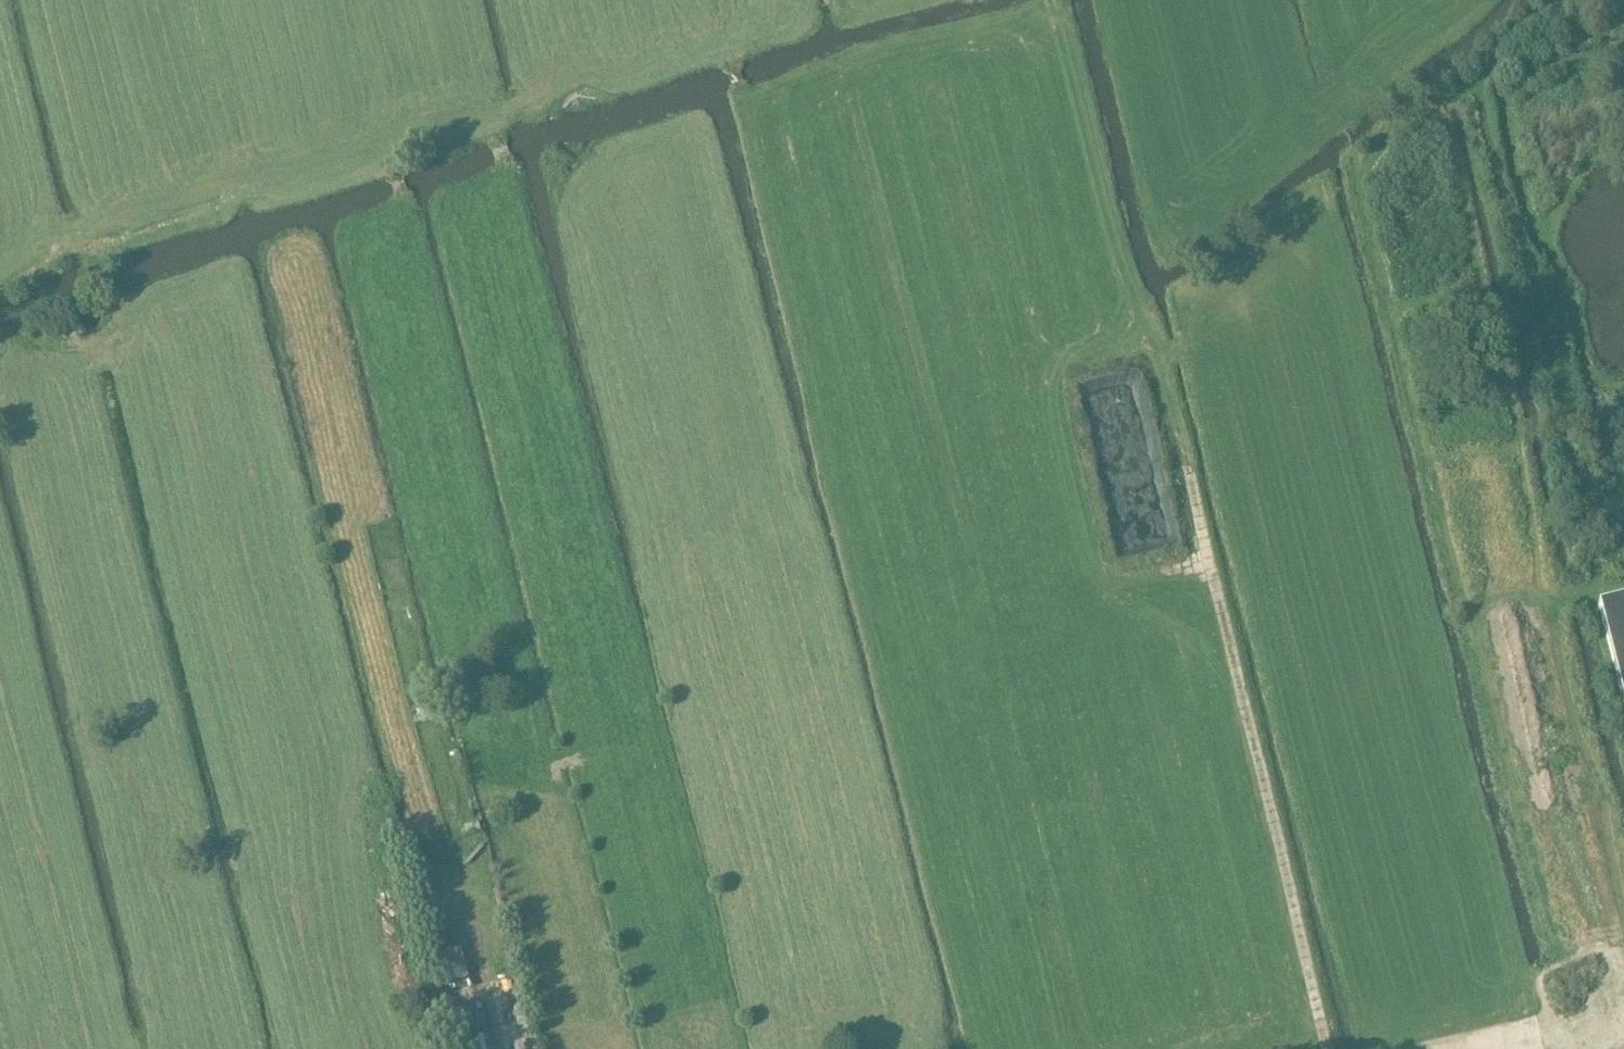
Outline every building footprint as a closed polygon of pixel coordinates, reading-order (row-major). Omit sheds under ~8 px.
[(1599,606),(1623,704),(1623,599),(1599,606)] [(467,837),(481,834),(478,824),(465,827),(467,837)] [(416,845),(416,839),(414,836),(403,838),(405,847),(416,845)]
